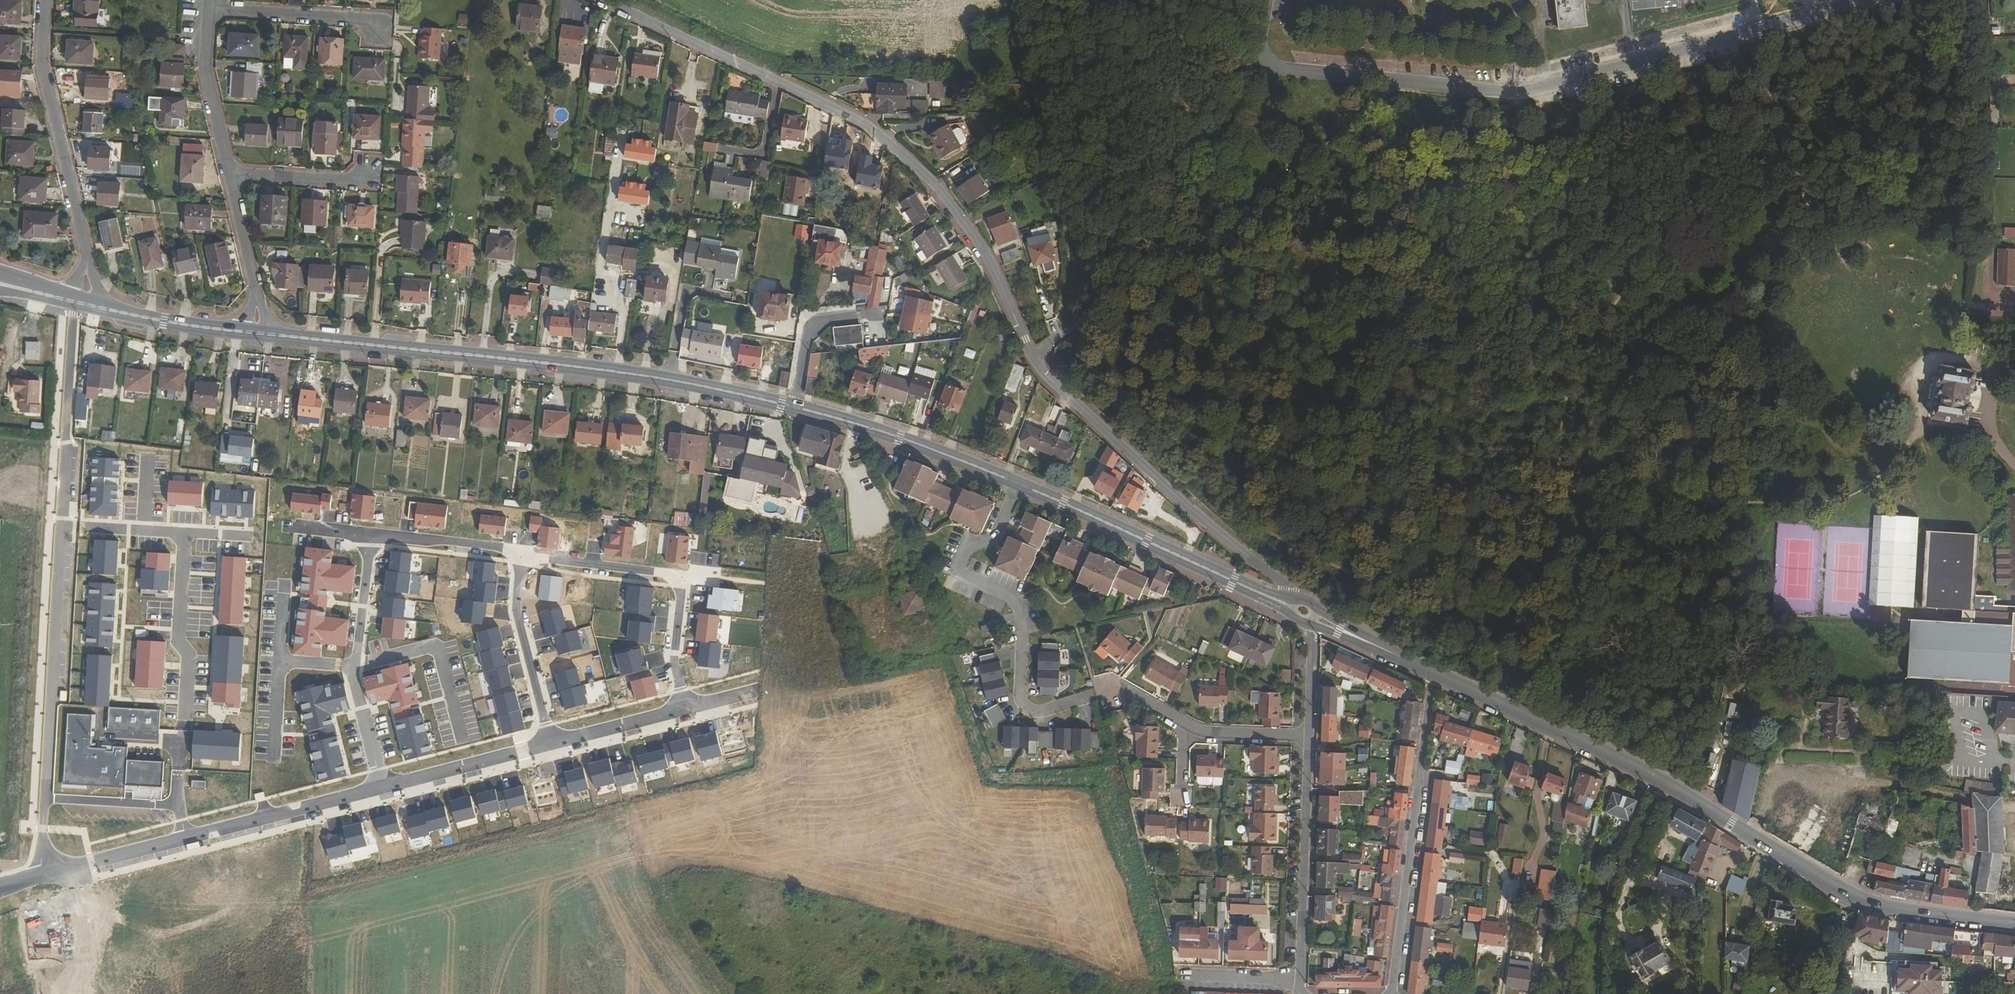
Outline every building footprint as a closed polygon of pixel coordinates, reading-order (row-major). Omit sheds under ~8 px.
[(22,2),(0,0),(0,24),(21,25),(22,2)] [(1585,0),(1556,0),(1557,11),(1555,12),(1558,28),(1559,28),(1559,31),(1589,27),(1585,0)] [(99,27),(99,3),(76,1),(75,12),(78,12),(77,26),(99,27)] [(539,33),(542,7),(520,5),(517,31),(539,33)] [(458,16),(458,25),(467,26),(467,16),(458,16)] [(583,54),(586,29),(564,25),(560,52),(583,54)] [(439,60),(441,29),(424,27),(424,36),(421,36),(419,59),(439,60)] [(259,57),(261,36),(231,34),(229,55),(259,57)] [(22,38),(0,36),(0,40),(0,59),(21,60),(22,38)] [(307,59),(309,37),(286,36),(285,57),(307,59)] [(343,65),(344,40),(321,39),(319,64),(343,65)] [(93,65),(95,43),(69,41),(67,63),(93,65)] [(175,55),(185,56),(186,46),(175,45),(175,55)] [(631,75),(657,78),(660,53),(642,50),(642,55),(634,54),(631,75)] [(615,86),(619,59),(594,55),(589,93),(599,94),(603,92),(604,84),(615,86)] [(186,59),(164,58),(162,87),(184,88),(186,59)] [(384,81),(385,60),(356,58),(354,79),(384,81)] [(263,63),(248,62),(248,73),(233,72),(231,98),(256,99),(258,74),(262,74),(263,63)] [(23,72),(0,70),(0,76),(0,96),(15,96),(15,94),(21,94),(23,72)] [(74,86),(87,86),(86,72),(73,73),(74,86)] [(110,101),(111,78),(88,76),(86,100),(110,101)] [(929,97),(945,96),(945,78),(929,79),(929,97)] [(412,79),(408,118),(434,121),(435,121),(436,112),(428,111),(431,81),(412,79)] [(882,119),(898,119),(898,111),(909,111),(909,89),(882,89),(882,119)] [(760,96),(729,90),(724,120),(753,125),(754,117),(767,119),(770,101),(760,99),(760,96)] [(173,119),(182,120),(185,120),(186,100),(163,99),(161,125),(173,126),(173,119)] [(927,110),(927,99),(913,99),(913,110),(927,110)] [(689,112),(690,106),(671,102),(665,140),(693,144),(698,114),(689,112)] [(2,134),(24,136),(25,112),(0,110),(0,115),(3,115),(2,134)] [(102,134),(104,114),(85,113),(84,133),(102,134)] [(379,140),(381,117),(355,116),(354,138),(379,140)] [(780,141),(804,144),(807,122),(798,121),(799,118),(784,116),(780,141)] [(403,166),(423,168),(426,132),(433,132),(434,121),(408,118),(405,118),(403,141),(406,141),(403,166)] [(279,145),(301,146),(303,124),(292,123),(292,120),(281,119),(279,145)] [(336,156),(338,122),(319,121),(317,155),(336,156)] [(946,159),(975,137),(963,121),(947,126),(930,138),(946,159)] [(246,145),(266,146),(267,126),(248,125),(247,135),(246,145)] [(716,153),(718,144),(704,141),(703,151),(716,153)] [(7,165),(30,166),(31,153),(34,154),(35,143),(9,142),(7,165)] [(203,156),(203,146),(185,145),(182,182),(204,184),(206,156),(203,156)] [(110,171),(111,148),(91,147),(90,170),(110,171)] [(770,168),(771,162),(763,161),(760,180),(768,182),(770,168)] [(711,189),(730,193),(734,174),(735,168),(724,167),(725,164),(715,162),(711,189)] [(746,176),(734,174),(730,193),(729,200),(749,204),(752,181),(745,180),(746,176)] [(810,174),(809,180),(806,195),(818,197),(822,177),(810,174)] [(400,193),(398,212),(417,213),(420,177),(399,175),(397,193),(400,193)] [(806,195),(809,180),(787,177),(783,204),(803,207),(805,194),(806,195)] [(47,202),(48,180),(22,178),(20,200),(47,202)] [(120,206),(121,184),(101,182),(99,205),(120,206)] [(977,206),(1000,194),(995,186),(983,191),(977,182),(967,188),(977,206)] [(900,203),(915,227),(930,218),(915,194),(900,203)] [(287,225),(288,197),(263,195),(261,223),(287,225)] [(326,226),(328,201),(304,200),(303,224),(326,226)] [(212,231),(212,206),(189,205),(187,230),(212,231)] [(350,206),(350,217),(349,226),(374,227),(375,206),(350,205),(350,206)] [(550,219),(550,208),(536,208),(537,219),(550,219)] [(57,238),(58,214),(26,212),(24,236),(57,238)] [(874,232),(875,215),(865,214),(864,231),(874,232)] [(1001,249),(1018,243),(1009,217),(992,223),(1001,249)] [(125,248),(118,219),(101,223),(108,252),(125,248)] [(426,222),(403,221),(402,230),(404,230),(403,249),(424,250),(426,222)] [(806,239),(808,227),(797,225),(794,238),(806,239)] [(843,230),(815,225),(813,237),(843,242),(844,241),(847,242),(847,236),(843,230)] [(2005,225),(2004,235),(2014,236),(2014,225),(2005,225)] [(915,238),(922,251),(928,259),(947,247),(935,227),(915,238)] [(1045,227),(1031,231),(1033,238),(1047,234),(1045,227)] [(512,260),(514,240),(489,237),(487,258),(512,260)] [(843,242),(813,237),(809,262),(827,265),(826,269),(831,269),(832,266),(839,266),(841,258),(844,259),(846,248),(842,248),(843,242)] [(164,267),(157,238),(140,242),(146,271),(164,267)] [(721,247),(722,242),(702,238),(701,244),(721,247)] [(918,253),(922,251),(915,238),(910,241),(918,253)] [(234,273),(227,243),(207,247),(214,278),(234,273)] [(472,266),(474,245),(451,243),(448,264),(472,266)] [(721,247),(701,244),(697,266),(705,267),(705,269),(717,271),(720,254),(721,247)] [(636,271),(639,250),(605,245),(603,263),(624,266),(624,270),(636,271)] [(854,291),(871,294),(874,276),(879,247),(871,246),(865,277),(856,276),(854,291)] [(1036,272),(1056,266),(1049,246),(1030,252),(1036,272)] [(201,270),(195,247),(174,252),(179,275),(201,270)] [(2001,248),(2000,284),(2014,285),(2014,248),(2001,248)] [(849,260),(863,263),(865,254),(851,251),(849,260)] [(1008,266),(1026,261),(1023,251),(1005,257),(1008,266)] [(720,254),(717,271),(716,278),(726,280),(726,279),(736,281),(739,258),(720,254)] [(967,280),(952,256),(935,266),(950,290),(967,280)] [(440,274),(440,263),(432,263),(432,274),(440,274)] [(276,288),(297,289),(299,265),(274,264),(274,274),(277,274),(276,288)] [(310,291),(333,292),(334,267),(311,266),(310,291)] [(366,272),(351,271),(348,271),(346,294),(368,295),(369,272),(366,272)] [(871,294),(869,304),(868,308),(879,307),(884,277),(874,276),(871,294)] [(665,302),(669,280),(649,277),(645,301),(656,303),(656,301),(665,302)] [(429,303),(431,281),(402,279),(400,303),(421,304),(421,303),(429,303)] [(508,280),(508,285),(529,288),(529,290),(540,292),(541,284),(508,280)] [(635,299),(637,284),(627,282),(625,298),(635,299)] [(594,292),(552,286),(550,299),(564,301),(564,299),(573,301),(579,302),(579,303),(592,305),(594,292)] [(497,313),(503,295),(495,292),(489,311),(497,313)] [(528,317),(530,294),(513,292),(511,315),(528,317)] [(787,318),(791,297),(762,292),(758,315),(769,317),(769,320),(776,320),(776,319),(785,320),(785,318),(787,318)] [(926,335),(933,303),(907,297),(900,330),(926,335)] [(551,335),(575,338),(578,312),(572,311),(571,319),(552,318),(551,335)] [(578,312),(575,338),(586,339),(588,321),(582,321),(583,311),(578,311),(578,312)] [(591,312),(589,331),(615,334),(617,315),(591,312)] [(496,331),(498,320),(491,319),(489,330),(496,331)] [(861,325),(834,327),(836,346),(863,343),(861,330),(861,325)] [(684,329),(681,347),(690,349),(690,352),(721,357),(725,336),(684,329)] [(1015,340),(1011,333),(995,334),(996,341),(1015,340)] [(40,360),(41,343),(28,343),(27,359),(40,360)] [(863,349),(858,349),(860,361),(885,358),(888,346),(863,349)] [(913,362),(913,347),(905,346),(904,362),(913,362)] [(811,355),(805,394),(813,397),(820,354),(811,355)] [(1015,391),(1024,368),(1015,363),(1005,388),(1015,391)] [(114,389),(116,368),(91,364),(88,386),(114,389)] [(1975,372),(1940,366),(1937,386),(1931,385),(1929,399),(1935,400),(1932,418),(1967,425),(1971,404),(1968,403),(1969,392),(1972,392),(1975,372)] [(126,390),(149,393),(152,372),(128,369),(126,390)] [(184,392),(186,372),(162,369),(160,389),(184,392)] [(782,371),(779,387),(788,388),(791,373),(782,371)] [(866,396),(872,376),(856,371),(849,391),(866,396)] [(905,403),(908,394),(912,382),(883,373),(877,394),(905,403)] [(912,382),(908,394),(928,401),(935,380),(915,374),(912,382)] [(39,405),(41,381),(16,380),(15,392),(18,393),(18,404),(22,404),(21,413),(42,414),(42,405),(39,405)] [(258,407),(262,382),(242,380),(240,405),(258,407)] [(218,409),(220,385),(197,382),(194,407),(218,409)] [(281,384),(262,382),(258,407),(278,410),(281,384)] [(939,405),(958,412),(966,392),(947,385),(939,405)] [(355,414),(358,392),(338,390),(335,412),(355,414)] [(87,395),(77,394),(76,420),(87,421),(89,405),(90,405),(91,400),(87,400),(87,395)] [(299,416),(311,418),(311,416),(321,417),(323,401),(313,400),(313,397),(302,395),(299,416)] [(405,418),(429,421),(431,400),(407,397),(405,418)] [(1011,426),(1017,407),(1005,402),(998,421),(1011,426)] [(389,427),(392,406),(369,403),(367,425),(389,427)] [(498,428),(500,407),(476,405),(474,425),(498,428)] [(1047,421),(1056,425),(1061,413),(1063,408),(1054,405),(1047,421)] [(568,435),(570,414),(546,412),(544,432),(568,435)] [(460,439),(462,416),(436,413),(434,429),(441,429),(441,437),(460,439)] [(1051,436),(1044,452),(1068,462),(1075,446),(1068,443),(1072,434),(1062,430),(1068,416),(1061,413),(1056,425),(1055,427),(1052,433),(1051,436)] [(931,417),(925,432),(933,435),(938,420),(931,417)] [(532,444),(534,423),(510,421),(507,441),(532,444)] [(45,430),(45,424),(32,422),(31,429),(45,430)] [(602,445),(604,425),(579,422),(576,442),(602,445)] [(645,428),(609,424),(606,449),(622,451),(622,444),(643,446),(645,428)] [(845,436),(807,426),(800,451),(820,456),(818,463),(836,468),(845,436)] [(1021,442),(1044,452),(1051,436),(1027,426),(1021,442)] [(115,432),(103,430),(102,440),(114,442),(115,432)] [(405,447),(407,431),(398,430),(397,446),(405,447)] [(669,458),(692,461),(695,437),(671,434),(669,458)] [(229,454),(230,436),(222,435),(220,453),(229,454)] [(255,438),(231,435),(230,436),(229,454),(253,457),(255,438)] [(743,461),(747,440),(721,435),(717,457),(743,461)] [(708,438),(695,437),(692,461),(690,472),(704,473),(708,438)] [(1119,457),(1108,446),(1100,462),(1112,468),(1119,457)] [(864,453),(862,448),(852,453),(855,458),(864,453)] [(91,515),(117,516),(121,459),(94,457),(91,515)] [(783,487),(789,466),(763,460),(757,482),(783,487)] [(932,471),(932,468),(914,461),(913,463),(908,460),(895,489),(906,494),(907,491),(917,495),(915,498),(926,502),(926,504),(949,514),(948,518),(962,524),(963,521),(972,526),(971,528),(982,533),(995,504),(987,500),(968,492),(955,487),(953,489),(942,484),(944,480),(937,477),(939,474),(932,471)] [(803,481),(799,469),(793,471),(797,483),(803,481)] [(1094,489),(1111,498),(1123,474),(1114,469),(1111,476),(1103,473),(1094,489)] [(1135,473),(1131,471),(1127,478),(1131,480),(1135,473)] [(680,472),(679,492),(689,492),(690,472),(680,472)] [(205,482),(171,480),(169,504),(204,506),(205,482)] [(1129,485),(1124,494),(1121,499),(1119,501),(1136,511),(1146,494),(1141,491),(1142,487),(1136,484),(1134,488),(1129,485)] [(255,490),(213,488),(211,515),(254,518),(255,490)] [(968,492),(987,500),(988,497),(969,489),(968,492)] [(294,493),(291,511),(321,514),(321,509),(330,510),(332,495),(323,494),(322,497),(294,493)] [(376,497),(354,495),(351,518),(373,521),(376,497)] [(2008,496),(2007,544),(1997,544),(1997,584),(2008,584),(2008,590),(2014,590),(2014,496),(2008,496)] [(415,526),(445,529),(448,506),(418,502),(418,503),(410,502),(409,519),(416,520),(415,526)] [(675,510),(673,524),(688,526),(689,511),(675,510)] [(1004,559),(1001,557),(996,569),(1025,582),(1028,574),(1036,557),(1039,551),(1041,552),(1053,523),(1026,512),(1018,532),(1021,534),(1019,541),(1009,537),(1005,547),(1008,548),(1004,559)] [(1919,518),(1876,514),(1870,606),(1913,608),(1919,518)] [(507,519),(481,515),(480,533),(505,536),(505,531),(513,532),(515,517),(507,517),(507,519)] [(541,518),(531,517),(529,532),(540,533),(538,547),(557,549),(560,528),(541,525),(541,518)] [(399,530),(402,530),(403,523),(413,525),(414,521),(400,519),(399,530)] [(634,528),(618,526),(617,535),(612,535),(611,543),(606,542),(605,555),(631,558),(634,528)] [(1927,532),(1922,607),(1963,610),(1962,623),(1912,620),(1908,677),(2014,684),(2014,607),(1995,605),(1995,597),(1974,596),(1978,535),(1927,532)] [(689,537),(669,535),(666,562),(686,564),(689,537)] [(1174,572),(1161,566),(1155,580),(1143,575),(1144,571),(1130,565),(1128,569),(1115,563),(1115,561),(1099,554),(1098,556),(1084,550),(1086,545),(1072,539),(1070,544),(1064,541),(1054,562),(1082,574),(1079,581),(1089,585),(1090,582),(1100,586),(1099,589),(1110,594),(1113,588),(1140,600),(1142,594),(1148,596),(1151,591),(1163,596),(1174,572)] [(94,574),(118,575),(120,541),(96,540),(94,574)] [(356,566),(332,564),(333,550),(306,547),(301,593),(328,596),(329,591),(353,594),(356,566)] [(413,554),(393,551),(390,572),(411,574),(413,554)] [(170,590),(172,554),(148,552),(147,569),(143,569),(142,589),(170,590)] [(220,624),(244,625),(248,558),(224,556),(220,624)] [(1038,558),(1036,557),(1028,574),(1031,575),(1038,558)] [(476,561),(474,581),(476,582),(497,584),(498,576),(494,576),(496,564),(476,561)] [(385,591),(409,594),(411,574),(387,572),(385,591)] [(562,578),(542,575),(539,600),(560,602),(562,578)] [(497,584),(476,582),(474,601),(484,603),(495,604),(497,584)] [(117,584),(90,583),(87,646),(114,648),(117,584)] [(917,589),(915,583),(902,585),(904,592),(901,593),(905,615),(924,611),(920,589),(917,589)] [(527,585),(526,599),(539,600),(540,586),(527,585)] [(654,588),(629,585),(626,613),(640,614),(651,616),(654,588)] [(738,591),(709,587),(706,608),(732,611),(733,600),(737,600),(738,591)] [(350,619),(326,617),(328,596),(310,594),(310,598),(302,597),(301,608),(299,608),(293,654),(321,657),(323,644),(347,647),(350,619)] [(407,600),(384,597),(382,617),(384,617),(404,620),(407,600)] [(474,601),(464,600),(462,622),(481,624),(484,603),(474,601)] [(494,606),(494,620),(509,620),(509,606),(494,606)] [(568,633),(562,609),(543,614),(545,623),(543,624),(547,638),(552,637),(568,633)] [(651,616),(640,614),(639,622),(630,621),(627,641),(651,643),(652,632),(654,633),(656,616),(651,616)] [(718,616),(700,614),(697,641),(702,642),(715,643),(718,616)] [(381,637),(404,640),(407,620),(404,620),(384,617),(381,637)] [(1221,644),(1248,657),(1257,639),(1246,634),(1248,628),(1240,624),(1237,630),(1229,626),(1221,644)] [(499,627),(478,633),(483,652),(502,647),(504,647),(499,627)] [(1123,657),(1129,664),(1144,647),(1137,642),(1133,646),(1114,628),(1099,644),(1119,662),(1123,657)] [(568,633),(552,637),(554,645),(557,644),(560,656),(583,650),(578,630),(568,633)] [(246,637),(217,636),(214,702),(229,703),(229,708),(242,709),(246,637)] [(1257,639),(1248,657),(1267,665),(1278,642),(1270,638),(1268,644),(1257,639)] [(139,640),(136,688),(164,690),(167,642),(139,640)] [(1209,643),(1203,640),(1197,653),(1199,654),(1203,656),(1209,643)] [(715,643),(702,642),(699,667),(719,669),(722,644),(715,643)] [(1059,643),(1043,642),(1042,650),(1058,651),(1059,643)] [(488,671),(509,666),(507,659),(505,659),(502,647),(483,652),(488,671)] [(645,663),(641,648),(615,655),(621,677),(649,670),(647,662),(645,663)] [(1230,649),(1227,657),(1237,661),(1240,654),(1230,649)] [(1042,650),(1041,650),(1040,668),(1061,669),(1062,651),(1058,651),(1042,650)] [(996,652),(981,655),(983,663),(998,660),(996,652)] [(1369,668),(1339,654),(1333,665),(1335,666),(1334,669),(1339,671),(1340,668),(1364,680),(1369,668)] [(114,656),(89,655),(86,706),(111,707),(114,656)] [(983,663),(982,663),(986,680),(1006,676),(1002,659),(998,660),(983,663)] [(1170,688),(1177,692),(1186,677),(1179,673),(1179,672),(1155,659),(1145,677),(1156,683),(1157,682),(1169,689),(1170,688)] [(420,703),(409,663),(382,670),(383,673),(364,678),(371,704),(390,699),(396,721),(414,716),(411,705),(420,703)] [(509,666),(488,671),(494,697),(515,692),(516,691),(514,685),(513,685),(511,676),(512,676),(509,666)] [(576,668),(556,673),(560,692),(562,691),(581,686),(576,668)] [(1061,669),(1040,668),(1039,685),(1041,685),(1057,685),(1060,686),(1061,669)] [(1283,670),(1282,686),(1290,687),(1291,670),(1283,670)] [(1369,682),(1370,683),(1393,693),(1392,696),(1396,698),(1398,695),(1400,696),(1405,685),(1374,671),(1369,682)] [(1006,676),(986,680),(989,697),(1009,693),(1006,676)] [(655,683),(653,677),(634,681),(639,701),(658,696),(656,690),(654,684),(655,683)] [(1351,683),(1342,681),(1341,687),(1349,690),(1351,683)] [(344,683),(326,688),(325,685),(298,692),(309,732),(336,725),(333,714),(352,709),(344,683)] [(1057,685),(1041,685),(1040,693),(1056,694),(1057,685)] [(581,686),(562,691),(565,702),(563,702),(565,710),(588,705),(583,686),(581,686)] [(1219,704),(1226,705),(1227,688),(1200,687),(1199,706),(1219,706),(1219,704)] [(1323,715),(1336,715),(1337,696),(1339,696),(1339,692),(1337,692),(1337,689),(1324,689),(1323,715)] [(520,711),(515,692),(494,697),(499,716),(520,711)] [(1263,726),(1280,727),(1280,720),(1278,719),(1280,693),(1265,692),(1260,692),(1259,718),(1264,718),(1263,726)] [(1851,698),(1818,696),(1817,708),(1827,709),(1825,736),(1848,738),(1851,698)] [(1419,703),(1407,701),(1406,711),(1404,710),(1403,716),(1406,716),(1404,724),(1402,724),(1401,728),(1404,729),(1403,739),(1414,740),(1419,703)] [(2008,702),(1999,702),(1995,733),(2014,734),(2014,703),(2008,702)] [(999,703),(986,710),(994,725),(1007,718),(999,703)] [(159,710),(109,708),(108,729),(159,731),(159,710)] [(499,716),(504,736),(526,730),(521,711),(520,711),(499,716)] [(90,715),(67,714),(63,783),(124,787),(124,786),(161,788),(162,763),(126,761),(127,747),(102,746),(101,749),(88,749),(90,715)] [(407,761),(433,754),(422,714),(396,721),(407,761)] [(1335,735),(1336,715),(1323,715),(1322,741),(1334,742),(1335,739),(1337,739),(1338,735),(1335,735)] [(1467,747),(1472,731),(1450,724),(1452,719),(1439,715),(1434,734),(1442,736),(1441,741),(1449,744),(1450,742),(1467,747)] [(321,784),(349,776),(335,725),(317,730),(318,733),(310,736),(312,743),(310,744),(321,784)] [(1005,725),(1004,745),(1022,746),(1022,725),(1005,725)] [(1022,725),(1022,746),(1039,746),(1039,730),(1040,726),(1022,725)] [(1136,757),(1156,758),(1157,726),(1135,725),(1134,740),(1137,740),(1136,757)] [(1055,746),(1055,747),(1072,747),(1073,727),(1055,727),(1055,731),(1055,746)] [(1073,727),(1072,747),(1090,748),(1090,747),(1090,731),(1090,728),(1073,727)] [(740,730),(718,736),(723,755),(745,749),(740,730)] [(1055,746),(1055,731),(1039,730),(1039,746),(1055,746)] [(1090,731),(1090,747),(1099,747),(1099,731),(1090,731)] [(1499,740),(1472,731),(1467,747),(1484,753),(1485,754),(1494,757),(1499,740)] [(240,763),(241,735),(194,732),(193,761),(240,763)] [(723,755),(718,736),(717,732),(696,738),(702,760),(723,755)] [(690,738),(663,745),(664,750),(668,763),(675,762),(676,765),(695,760),(690,738)] [(1275,766),(1277,747),(1250,746),(1250,761),(1254,761),(1253,774),(1277,775),(1278,766),(1275,766)] [(1397,784),(1409,786),(1409,781),(1413,749),(1401,747),(1401,757),(1397,756),(1397,763),(1399,763),(1399,769),(1396,769),(1396,775),(1398,775),(1397,784)] [(668,763),(664,750),(638,757),(642,774),(669,767),(668,763)] [(1321,769),(1344,771),(1345,755),(1321,754),(1321,769)] [(1223,778),(1224,760),(1216,759),(1216,757),(1196,756),(1195,776),(1196,777),(1196,782),(1199,785),(1208,785),(1211,783),(1211,777),(1223,778)] [(1458,774),(1464,757),(1459,756),(1457,763),(1447,761),(1446,773),(1458,774)] [(1904,756),(1901,767),(1908,768),(1910,757),(1904,756)] [(611,764),(610,759),(589,764),(596,789),(616,784),(611,764)] [(619,762),(611,764),(616,784),(617,787),(638,782),(632,761),(620,764),(619,762)] [(1759,768),(1733,761),(1723,804),(1723,806),(1748,821),(1759,768)] [(1530,769),(1516,763),(1509,783),(1530,791),(1534,780),(1528,778),(1530,769)] [(1142,798),(1157,799),(1158,791),(1161,791),(1163,769),(1143,767),(1142,798)] [(589,789),(584,769),(565,773),(566,779),(559,781),(563,796),(589,789)] [(1343,786),(1344,771),(1321,769),(1320,785),(1343,786)] [(1615,773),(1608,770),(1605,787),(1613,788),(1615,773)] [(1465,781),(1491,786),(1493,775),(1467,771),(1465,781)] [(1567,781),(1549,774),(1542,790),(1551,793),(1550,799),(1551,801),(1553,803),(1556,804),(1560,801),(1567,781)] [(1566,806),(1564,820),(1585,828),(1591,812),(1578,808),(1582,796),(1594,800),(1601,782),(1580,774),(1573,792),(1576,793),(1572,805),(1567,803),(1566,806)] [(558,800),(553,780),(545,782),(545,781),(531,784),(537,805),(558,800)] [(1449,782),(1435,780),(1432,807),(1446,809),(1446,807),(1463,809),(1463,805),(1467,805),(1467,798),(1456,797),(1456,795),(1448,794),(1449,782)] [(1972,793),(1993,796),(1995,785),(1966,781),(1965,792),(1972,793)] [(524,786),(505,791),(509,807),(509,809),(529,804),(524,786)] [(1256,787),(1255,813),(1273,814),(1273,806),(1274,806),(1275,787),(1256,787)] [(496,788),(477,793),(482,814),(509,807),(505,791),(504,790),(497,792),(496,788)] [(1333,797),(1334,790),(1320,789),(1319,820),(1336,821),(1336,816),(1338,816),(1338,798),(1333,797)] [(1789,790),(1766,831),(1843,877),(1849,854),(1857,830),(1855,829),(1789,790)] [(1385,818),(1404,820),(1408,795),(1396,793),(1394,810),(1386,809),(1385,818)] [(1606,812),(1629,822),(1637,802),(1613,793),(1606,812)] [(1972,793),(1973,809),(1976,852),(1982,852),(2003,855),(2000,797),(1993,796),(1972,793)] [(471,796),(450,801),(456,823),(477,818),(471,796)] [(1861,804),(1855,829),(1857,830),(1884,838),(1890,812),(1861,804)] [(1558,836),(1561,837),(1564,820),(1566,806),(1558,805),(1555,821),(1560,822),(1558,836)] [(1973,809),(1961,805),(1963,845),(1966,853),(1976,855),(1976,852),(1973,809)] [(451,827),(446,807),(425,812),(430,832),(451,827)] [(1429,831),(1445,833),(1446,828),(1444,828),(1446,809),(1432,807),(1429,831)] [(1679,810),(1670,826),(1697,841),(1705,825),(1679,810)] [(431,834),(425,812),(416,814),(417,816),(407,818),(412,839),(431,834)] [(397,813),(376,819),(381,838),(402,832),(397,813)] [(1275,842),(1277,814),(1273,814),(1255,813),(1254,827),(1250,827),(1250,841),(1275,842)] [(1166,817),(1144,816),(1143,835),(1164,836),(1164,837),(1174,838),(1175,820),(1166,820),(1166,817)] [(1389,844),(1401,845),(1404,820),(1385,818),(1384,820),(1377,819),(1376,831),(1391,832),(1389,844)] [(1188,823),(1181,822),(1180,840),(1187,840),(1187,842),(1207,842),(1208,822),(1189,820),(1188,823)] [(369,846),(362,822),(344,827),(350,851),(369,846)] [(1742,844),(1709,824),(1687,876),(1695,879),(1698,880),(1700,873),(1707,876),(1721,844),(1736,854),(1742,844)] [(1508,826),(1500,825),(1497,841),(1506,842),(1508,826)] [(1337,831),(1319,830),(1317,854),(1335,854),(1335,849),(1337,849),(1337,831)] [(1469,830),(1469,843),(1484,843),(1485,831),(1469,830)] [(1614,850),(1618,852),(1625,831),(1620,830),(1614,850)] [(1444,838),(1445,833),(1429,831),(1427,848),(1441,849),(1442,838),(1444,838)] [(330,860),(351,855),(345,833),(333,836),(332,834),(324,836),(330,860)] [(1645,859),(1653,862),(1659,848),(1651,844),(1645,859)] [(1270,856),(1270,848),(1252,847),(1251,874),(1272,875),(1273,857),(1270,856)] [(1377,874),(1397,876),(1400,852),(1389,850),(1387,866),(1369,864),(1368,874),(1377,874)] [(1982,852),(1973,910),(2014,914),(2014,885),(1998,883),(2003,855),(1982,852)] [(1438,868),(1439,858),(1439,855),(1426,854),(1422,880),(1436,882),(1437,878),(1440,878),(1441,869),(1438,868)] [(1348,865),(1360,866),(1361,855),(1342,855),(1342,865),(1348,865)] [(1520,875),(1523,860),(1514,859),(1512,874),(1520,875)] [(1887,865),(1869,860),(1867,873),(1893,879),(1896,867),(1887,865)] [(1648,874),(1658,877),(1662,866),(1653,862),(1648,874)] [(1348,865),(1342,865),(1317,864),(1316,886),(1333,887),(1333,882),(1335,882),(1335,873),(1348,874),(1348,865)] [(1695,879),(1687,876),(1662,866),(1658,877),(1657,879),(1690,891),(1695,879)] [(1934,885),(1931,903),(1942,904),(1947,889),(1949,876),(1961,878),(1961,870),(1951,868),(1950,871),(1942,869),(1939,886),(1934,885)] [(1542,890),(1552,892),(1555,872),(1541,870),(1537,890),(1542,890)] [(1382,900),(1394,901),(1397,876),(1377,874),(1376,884),(1383,885),(1382,900)] [(1962,878),(1961,878),(1949,876),(1947,889),(1942,904),(1966,909),(1968,891),(1955,889),(1955,884),(1961,885),(1962,878)] [(1216,877),(1215,891),(1225,891),(1226,877),(1216,877)] [(1731,877),(1726,890),(1741,896),(1746,883),(1731,877)] [(1434,901),(1436,882),(1422,880),(1417,921),(1431,923),(1432,911),(1436,911),(1437,902),(1434,901)] [(1931,903),(1934,885),(1909,881),(1908,889),(1906,899),(1931,903)] [(1906,899),(1908,889),(1877,882),(1873,891),(1887,896),(1906,899)] [(1356,899),(1357,892),(1352,891),(1352,889),(1339,888),(1338,895),(1352,897),(1352,899),(1356,899)] [(1541,900),(1551,902),(1552,892),(1542,890),(1541,900)] [(1356,899),(1356,900),(1371,902),(1371,894),(1357,892),(1356,899)] [(1334,915),(1335,897),(1315,897),(1315,920),(1332,921),(1332,915),(1334,915)] [(1792,903),(1772,900),(1768,922),(1795,926),(1797,914),(1794,914),(1795,910),(1793,906),(1792,906),(1792,903)] [(1249,914),(1250,906),(1231,905),(1231,913),(1249,914)] [(1266,906),(1250,906),(1249,914),(1265,915),(1266,906)] [(1370,931),(1390,933),(1393,908),(1380,907),(1379,922),(1372,921),(1370,931)] [(1888,921),(1858,915),(1851,936),(1886,944),(1888,921)] [(1353,920),(1353,929),(1360,929),(1361,921),(1353,920)] [(1901,924),(1888,921),(1886,944),(1886,953),(1899,953),(1901,924)] [(1480,925),(1479,933),(1478,941),(1478,944),(1504,947),(1507,925),(1481,922),(1480,925)] [(1464,923),(1463,930),(1479,933),(1480,925),(1464,923)] [(1228,959),(1247,959),(1249,928),(1239,927),(1238,941),(1229,941),(1228,959)] [(1955,931),(1920,927),(1919,935),(1916,934),(1914,948),(1930,949),(1930,948),(1944,950),(1945,943),(1948,943),(1953,944),(1955,931)] [(1179,957),(1198,957),(1199,933),(1199,929),(1180,928),(1179,957)] [(1249,928),(1247,959),(1266,960),(1267,942),(1259,942),(1259,928),(1249,928)] [(1412,961),(1426,963),(1428,952),(1431,952),(1432,943),(1429,942),(1430,930),(1416,928),(1412,961)] [(1479,933),(1463,930),(1462,939),(1478,941),(1479,933)] [(1374,956),(1386,958),(1390,933),(1370,931),(1369,941),(1376,942),(1374,956)] [(1982,934),(1955,931),(1953,944),(1952,957),(1963,958),(1963,977),(1984,978),(1984,971),(1984,964),(1974,963),(1975,949),(1980,949),(1982,934)] [(1199,933),(1198,957),(1217,958),(1217,941),(1207,940),(1208,933),(1199,933)] [(1997,935),(1982,934),(1980,949),(1975,949),(1974,963),(1984,964),(1985,950),(1996,952),(1997,935)] [(1997,935),(1996,952),(1996,957),(2014,958),(2014,937),(1997,935)] [(1658,942),(1632,957),(1644,979),(1670,963),(1658,942)] [(1532,959),(1541,960),(1544,945),(1534,943),(1532,959)] [(1725,943),(1725,959),(1747,962),(1748,958),(1749,946),(1725,943)] [(1440,952),(1450,953),(1451,946),(1437,944),(1436,951),(1440,952)] [(1553,963),(1555,951),(1552,948),(1545,947),(1543,962),(1553,963)] [(1317,976),(1316,987),(1347,987),(1349,967),(1345,967),(1345,971),(1338,971),(1338,973),(1333,973),(1333,959),(1323,959),(1323,973),(1319,973),(1318,976),(1317,976)] [(1902,993),(1942,993),(1943,965),(1933,965),(1933,961),(1896,959),(1895,990),(1903,991),(1902,993)] [(1408,993),(1422,993),(1423,985),(1427,986),(1428,976),(1425,975),(1426,963),(1412,961),(1408,993)] [(1349,967),(1347,987),(1380,988),(1380,977),(1378,977),(1378,975),(1376,975),(1377,962),(1368,962),(1366,974),(1358,974),(1358,971),(1351,971),(1351,967),(1349,967)] [(1447,979),(1433,977),(1433,984),(1446,986),(1447,979)] [(1975,982),(1963,982),(1963,993),(1976,993),(1975,982)] [(2014,983),(1997,982),(1997,993),(2008,993),(2014,983)]
